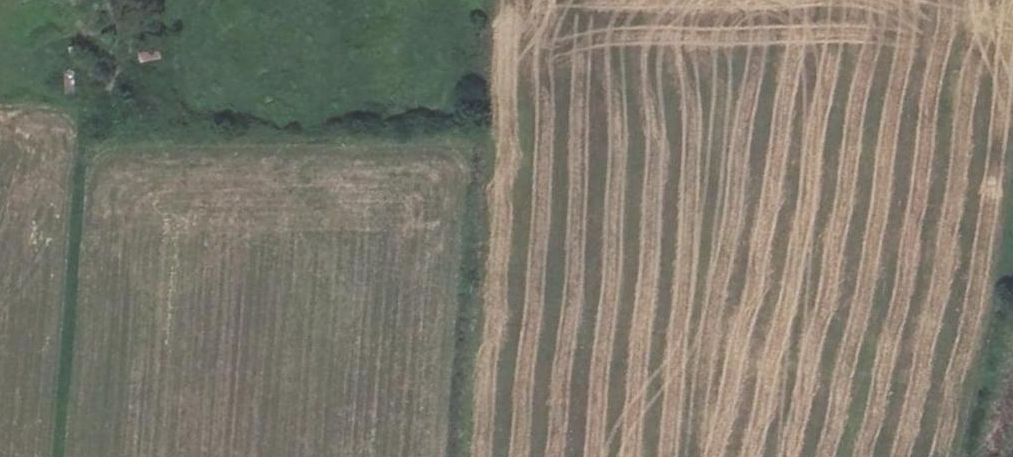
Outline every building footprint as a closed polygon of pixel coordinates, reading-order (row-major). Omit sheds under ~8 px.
[(159,36),(137,39),(140,63),(162,59),(159,36)]
